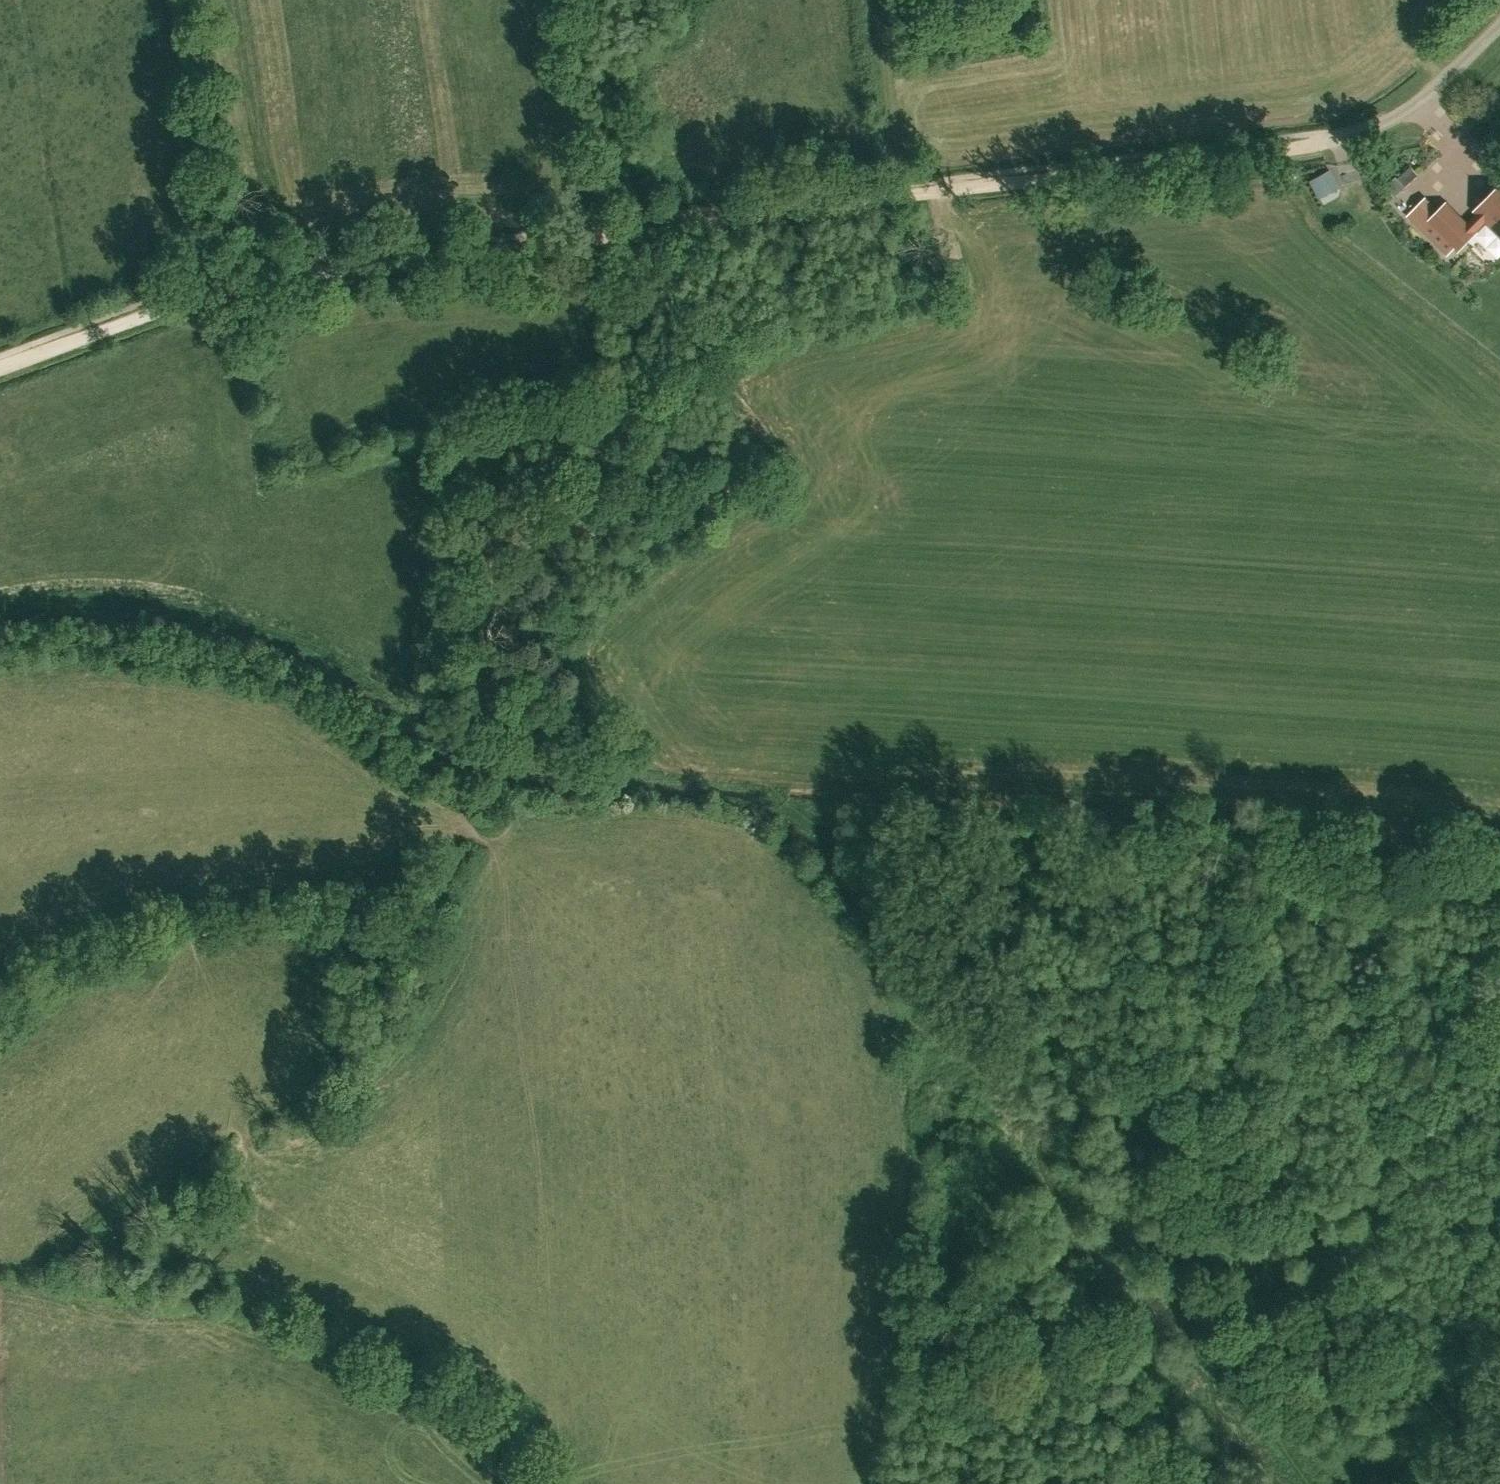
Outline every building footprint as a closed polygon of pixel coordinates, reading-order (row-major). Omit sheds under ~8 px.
[(1409,216),(1447,253),(1454,246),(1458,249),(1475,232),(1474,231),(1485,220),(1499,235),(1499,186),(1476,211),(1478,213),(1467,225),(1446,204),(1430,220),(1417,208),(1409,216)]
